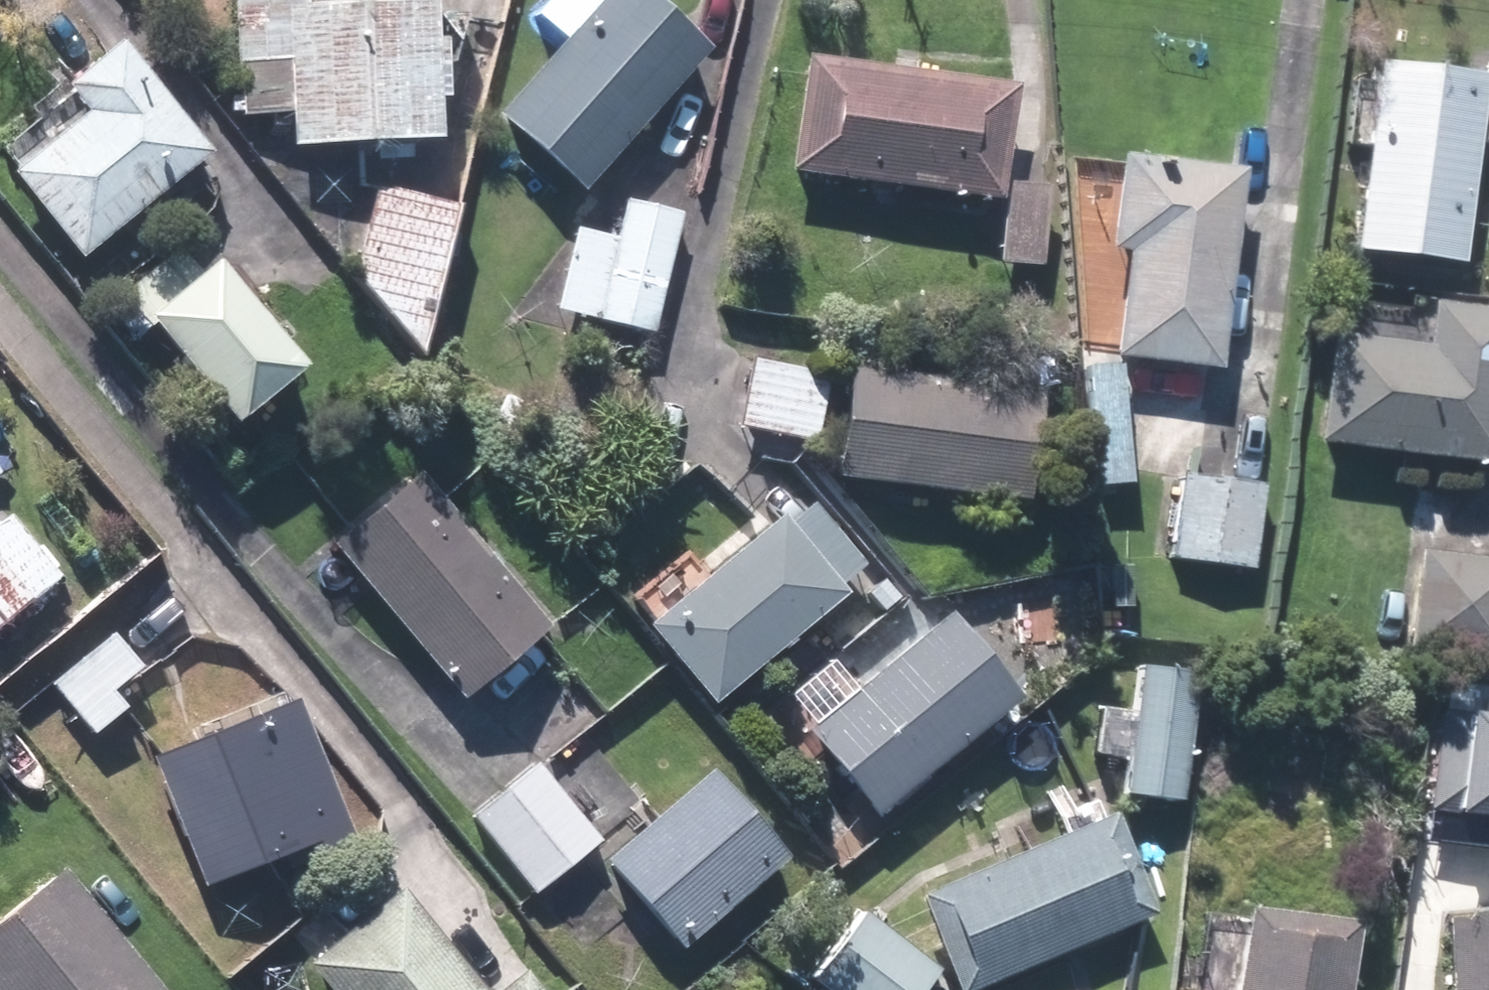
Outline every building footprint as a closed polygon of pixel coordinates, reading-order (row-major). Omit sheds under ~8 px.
[(438,132),(437,0),(395,0),(309,0),(240,0),(240,107),(295,107),(295,132),(438,132)] [(539,10),(565,34),(496,108),(582,189),(715,47),(665,0),(548,0),(539,10)] [(43,116),(1,151),(85,252),(215,142),(123,33),(68,80),(91,107),(58,134),(43,116)] [(1052,182),(1007,178),(1018,77),(808,56),(796,172),(1006,194),(999,254),(1044,258),(1052,182)] [(1481,142),(1488,143),(1488,56),(1487,69),(1380,60),(1364,243),(1471,253),(1481,142)] [(1112,245),(1129,246),(1117,363),(1095,360),(1089,422),(1103,423),(1100,452),(1193,462),(1204,361),(1224,363),(1244,165),(1122,152),(1112,245)] [(358,277),(431,344),(460,198),(377,182),(358,277)] [(623,237),(573,226),(555,308),(656,330),(684,205),(632,194),(623,237)] [(205,269),(181,242),(104,310),(131,340),(152,321),(241,422),(310,360),(218,257),(205,269)] [(1396,337),(1399,298),(1349,294),(1345,333),(1328,331),(1319,441),(1488,456),(1488,305),(1435,301),(1432,340),(1396,337)] [(808,381),(810,370),(757,359),(743,424),(822,440),(833,386),(808,381)] [(1043,385),(849,369),(840,476),(1034,492),(1043,385)] [(1261,478),(1182,473),(1177,558),(1255,563),(1261,478)] [(548,623),(429,476),(338,549),(458,696),(548,623)] [(816,502),(795,521),(784,509),(656,628),(725,702),(853,583),(847,577),(868,558),(816,502)] [(62,566),(8,503),(0,510),(0,619),(62,566)] [(1420,549),(1410,651),(1488,658),(1488,555),(1420,549)] [(1029,689),(952,604),(814,730),(891,815),(1029,689)] [(97,734),(130,704),(115,688),(141,665),(113,633),(54,685),(97,734)] [(1131,702),(1100,700),(1096,747),(1127,750),(1124,782),(1186,787),(1197,666),(1135,660),(1131,702)] [(150,763),(206,882),(282,846),(290,863),(362,829),(299,693),(150,763)] [(1436,805),(1488,812),(1488,698),(1481,696),(1474,749),(1445,745),(1436,805)] [(604,834),(538,759),(474,815),(540,890),(604,834)] [(791,843),(716,760),(606,858),(681,942),(791,843)] [(922,889),(965,989),(980,989),(1152,918),(1108,811),(922,889)] [(0,925),(0,989),(175,989),(69,867),(0,925)] [(398,885),(310,956),(337,989),(483,989),(398,885)] [(1239,989),(1354,989),(1364,914),(1251,899),(1239,989)] [(870,909),(820,973),(842,989),(925,989),(943,967),(870,909)] [(1448,914),(1454,989),(1488,989),(1488,911),(1448,914)] [(520,973),(499,989),(534,989),(520,973)]
